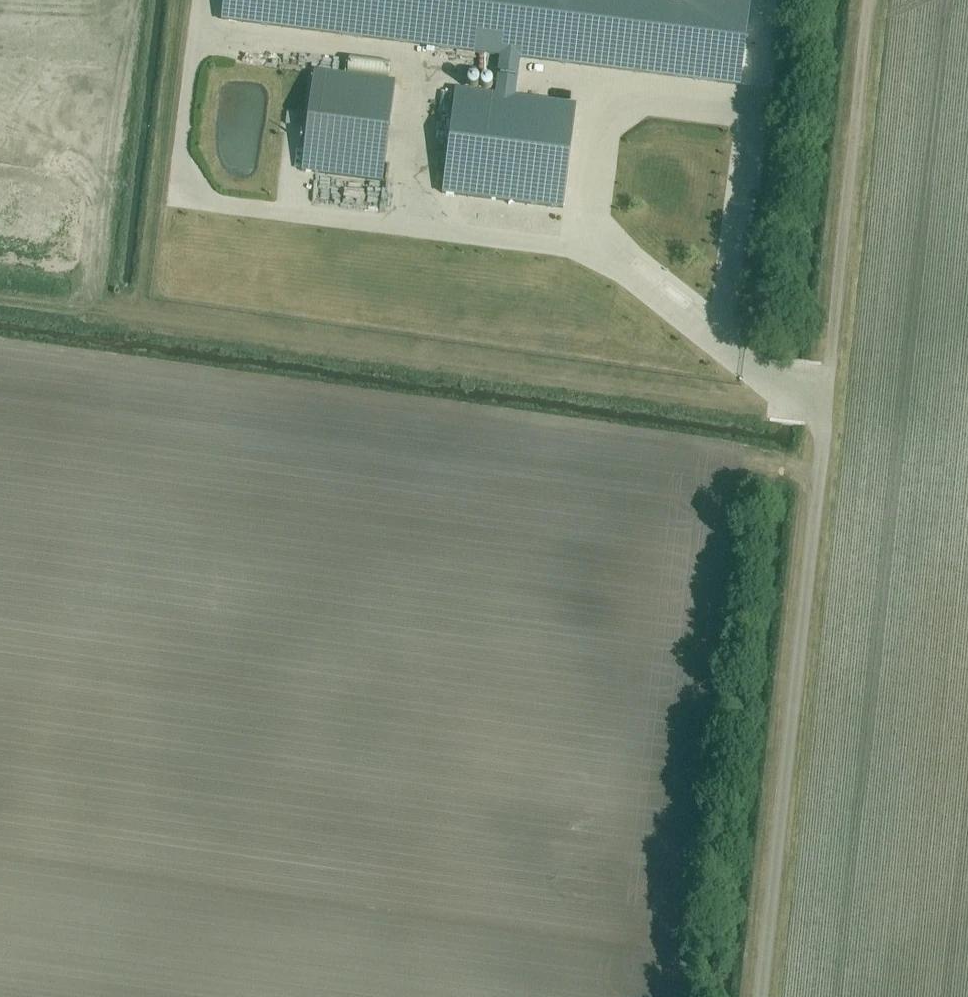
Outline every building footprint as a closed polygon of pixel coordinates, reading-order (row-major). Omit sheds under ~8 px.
[(225,19),(500,54),(519,56),(738,84),(748,3),(727,0),(227,0),(225,19)] [(493,99),(456,94),(443,193),(559,209),(573,110),(513,102),(519,56),(500,54),(493,99)] [(318,77),(305,176),(379,185),(392,87),(318,77)]
